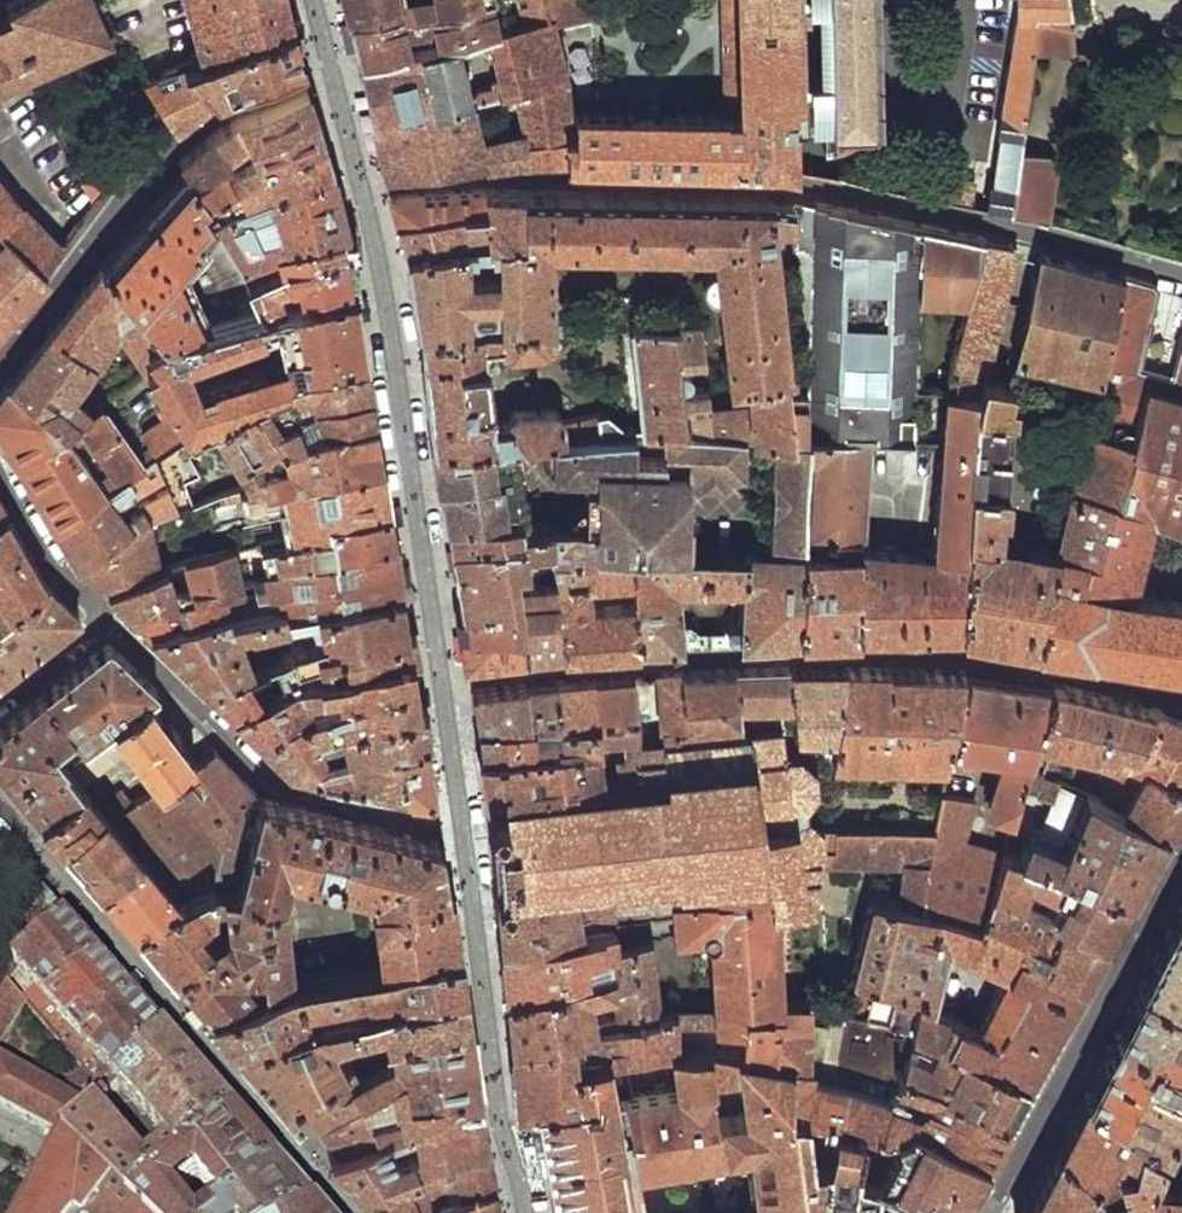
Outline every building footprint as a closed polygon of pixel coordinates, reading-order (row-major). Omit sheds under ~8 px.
[(108,37),(90,0),(16,0),(4,6),(7,13),(0,16),(0,84),(108,37)] [(290,25),(283,0),(187,0),(201,47),(204,57),(290,25)] [(350,20),(464,3),(464,0),(341,0),(346,21),(350,20)] [(360,60),(456,36),(486,27),(497,25),(491,0),(464,0),(464,3),(350,20),(355,41),(360,60)] [(545,11),(497,25),(486,27),(497,78),(500,92),(513,90),(521,127),(525,142),(570,136),(571,161),(743,162),(788,166),(788,120),(787,0),(718,0),(718,107),(576,108),(574,130),(568,130),(563,77),(547,15),(583,8),(583,0),(543,0),(545,11)] [(818,121),(828,121),(826,0),(787,0),(788,120),(818,121)] [(828,121),(818,121),(818,142),(833,142),(842,140),(850,137),(857,130),(861,120),(871,119),(869,0),(826,0),(828,121)] [(988,208),(1010,213),(1018,152),(1031,48),(1034,18),(1076,21),(1072,0),(1016,0),(988,208)] [(1034,18),(1031,48),(1073,49),(1076,21),(1034,18)] [(183,65),(216,99),(238,91),(302,66),(296,46),(290,25),(204,57),(192,62),(183,65)] [(368,97),(374,123),(471,99),(500,92),(497,78),(477,81),(474,86),(467,87),(456,36),(360,60),(368,97)] [(204,57),(201,47),(188,52),(190,55),(192,62),(204,57)] [(148,78),(181,127),(216,99),(183,65),(148,78)] [(182,160),(185,168),(190,176),(225,159),(233,155),(230,149),(249,141),(314,113),(310,99),(306,85),(274,99),(238,114),(182,160)] [(380,151),(385,176),(510,162),(565,161),(571,161),(570,136),(525,142),(521,127),(478,137),(471,99),(374,123),(380,151)] [(318,126),(314,113),(249,141),(254,153),(228,165),(225,159),(190,176),(203,198),(229,187),(261,172),(323,142),(318,126)] [(327,157),(323,142),(261,172),(266,184),(235,197),(229,187),(203,198),(197,202),(207,218),(332,171),(327,157)] [(1048,158),(1018,152),(1010,213),(1027,218),(1046,223),(1054,169),(1048,158)] [(150,209),(102,264),(159,339),(250,311),(240,279),(235,265),(207,218),(197,202),(203,198),(190,176),(185,168),(150,209)] [(338,196),(332,171),(207,218),(235,265),(279,248),(346,233),(338,196)] [(920,173),(915,192),(976,205),(980,186),(920,173)] [(44,271),(62,246),(23,209),(0,179),(0,228),(44,271)] [(422,193),(389,195),(394,208),(398,220),(485,204),(486,188),(470,189),(422,193)] [(485,204),(398,220),(403,236),(406,250),(468,241),(466,225),(485,223),(487,239),(524,233),(523,188),(504,188),(486,188),(485,204)] [(523,188),(524,233),(487,239),(468,241),(406,250),(408,258),(413,292),(418,329),(552,325),(550,246),(714,249),(729,382),(747,379),(748,405),(733,408),(733,402),(715,407),(715,412),(708,413),(710,433),(746,434),(775,435),(788,436),(786,384),(796,384),(794,370),(784,371),(770,220),(791,218),(789,198),(765,192),(578,189),(523,188)] [(799,199),(789,198),(791,218),(793,248),(811,247),(811,202),(799,199)] [(809,425),(822,437),(865,438),(914,441),(916,386),(923,226),(862,213),(811,202),(811,247),(793,248),(805,383),(809,425)] [(983,239),(923,226),(916,386),(944,389),(983,239)] [(47,274),(44,271),(0,228),(0,322),(47,274)] [(279,248),(235,265),(240,279),(286,260),(350,246),(348,239),(346,233),(279,248)] [(978,391),(983,376),(1018,247),(983,239),(944,389),(978,391)] [(286,260),(240,279),(250,311),(296,300),(348,293),(354,293),(361,293),(356,272),(350,246),(286,260)] [(1123,275),(1042,253),(1017,361),(1100,379),(1123,275)] [(74,300),(49,331),(96,366),(121,328),(147,368),(156,362),(147,349),(159,339),(102,264),(74,300)] [(1038,645),(1099,655),(1181,668),(1181,601),(1130,592),(1146,516),(1150,517),(1181,527),(1181,338),(1172,380),(1154,375),(1137,371),(1156,292),(1153,284),(1123,275),(1100,379),(1092,414),(1119,421),(1115,435),(1089,428),(1060,553),(1038,645)] [(254,397),(286,386),(283,379),(365,358),(359,326),(354,293),(348,293),(296,300),(250,311),(159,339),(147,349),(156,362),(147,368),(175,412),(144,436),(151,447),(138,457),(101,405),(91,413),(69,432),(88,459),(111,490),(157,459),(156,456),(254,397)] [(552,325),(418,329),(426,394),(433,446),(512,442),(540,441),(629,436),(655,435),(710,433),(708,413),(698,320),(629,322),(642,425),(626,425),(604,417),(555,418),(554,412),(547,409),(512,411),(506,414),(506,421),(492,422),(482,336),(494,337),(498,343),(503,345),(545,345),(551,341),(551,337),(562,337),(562,324),(552,325)] [(30,356),(8,385),(69,432),(91,413),(77,396),(96,366),(49,331),(30,356)] [(314,401),(371,391),(368,376),(365,358),(283,379),(286,386),(254,397),(267,418),(314,401)] [(978,391),(963,635),(1005,641),(1038,645),(1060,553),(998,543),(999,512),(1006,509),(1012,403),(1004,402),(1006,381),(983,376),(978,391)] [(838,543),(861,543),(865,438),(822,437),(809,425),(805,383),(796,384),(786,384),(788,436),(805,437),(804,458),(811,460),(808,530),(838,543)] [(40,495),(88,459),(69,432),(8,385),(0,396),(0,428),(21,463),(40,495)] [(861,543),(858,636),(908,636),(963,635),(978,391),(944,389),(932,547),(861,543)] [(276,433),(375,417),(373,404),(371,391),(314,401),(267,418),(276,433)] [(219,495),(383,464),(379,441),(375,417),(276,433),(267,418),(254,397),(156,456),(157,459),(160,470),(170,499),(174,511),(219,495)] [(629,436),(540,441),(540,459),(550,458),(550,470),(585,468),(584,524),(643,520),(645,550),(695,550),(690,470),(747,470),(746,434),(710,433),(655,435),(656,458),(629,460),(629,436)] [(788,436),(775,435),(776,549),(801,549),(804,458),(805,437),(788,436)] [(512,442),(433,446),(437,488),(441,488),(442,494),(445,524),(448,523),(517,516),(512,442)] [(50,512),(60,530),(111,490),(88,459),(40,495),(50,512)] [(71,548),(80,562),(125,530),(148,521),(174,511),(170,499),(142,509),(138,506),(124,516),(116,505),(131,493),(130,490),(160,470),(157,459),(111,490),(60,530),(71,548)] [(329,516),(389,505),(386,486),(383,464),(219,495),(221,504),(249,498),(249,502),(286,497),(289,519),(270,524),(273,540),(332,531),(329,516)] [(260,542),(265,567),(394,537),(392,521),(389,505),(329,516),(332,531),(273,540),(260,542)] [(46,583),(26,548),(6,512),(0,516),(0,619),(46,583)] [(517,516),(448,523),(449,533),(451,545),(520,538),(519,529),(517,516)] [(520,538),(451,545),(453,565),(457,593),(459,608),(508,603),(510,628),(521,628),(523,655),(541,653),(561,651),(553,583),(518,587),(516,568),(531,566),(532,550),(549,548),(550,557),(629,551),(645,550),(643,520),(584,524),(519,529),(520,538)] [(96,578),(109,591),(158,569),(148,521),(125,530),(80,562),(96,578)] [(394,537),(265,567),(268,575),(258,578),(258,584),(270,582),(275,603),(280,602),(282,609),(401,586),(399,573),(396,549),(394,537)] [(801,549),(800,637),(833,636),(858,636),(861,543),(838,543),(839,549),(801,549)] [(121,603),(133,615),(179,599),(241,588),(233,548),(188,557),(195,587),(173,591),(167,564),(158,569),(109,591),(121,603)] [(629,551),(636,647),(693,644),(692,630),(686,621),(677,622),(675,584),(744,583),(742,620),(731,620),(725,628),(726,642),(734,641),(800,637),(801,549),(776,549),(695,550),(645,550),(629,551)] [(607,648),(636,647),(629,551),(550,557),(553,583),(561,651),(607,648)] [(142,624),(153,635),(203,617),(275,603),(270,582),(258,584),(241,588),(179,599),(133,615),(142,624)] [(46,583),(0,619),(0,679),(15,667),(81,618),(46,583)] [(176,658),(210,692),(256,671),(238,628),(251,622),(253,626),(289,617),(298,639),(292,644),(295,653),(408,631),(404,607),(401,586),(282,609),(280,602),(275,603),(203,617),(153,635),(176,658)] [(456,620),(458,633),(510,628),(508,603),(459,608),(455,608),(456,620)] [(460,648),(461,661),(490,658),(511,656),(523,655),(521,628),(510,628),(458,633),(460,648)] [(692,630),(693,644),(709,643),(726,642),(725,628),(692,630)] [(224,704),(237,716),(301,682),(412,660),(418,660),(415,644),(412,631),(408,631),(295,653),(256,671),(210,692),(224,704)] [(48,688),(42,693),(71,730),(86,747),(148,698),(159,688),(110,643),(48,688)] [(245,725),(258,738),(305,711),(303,696),(329,691),(332,705),(415,683),(413,671),(412,660),(301,682),(237,716),(245,725)] [(822,667),(793,668),(796,707),(800,732),(836,731),(847,666),(822,667)] [(901,667),(847,666),(836,731),(832,758),(948,762),(966,670),(917,667),(901,667)] [(666,672),(658,672),(663,728),(742,726),(740,710),(796,707),(793,668),(763,669),(706,671),(666,672)] [(1006,676),(966,670),(948,762),(936,828),(920,907),(982,921),(991,892),(1004,851),(964,842),(972,798),(957,796),(965,742),(1010,750),(994,812),(1013,817),(1021,788),(1053,683),(1006,676)] [(612,675),(594,677),(596,712),(638,710),(632,673),(612,675)] [(576,679),(555,680),(558,716),(596,712),(594,677),(576,679)] [(540,682),(523,684),(526,719),(558,716),(555,680),(540,682)] [(398,743),(424,737),(429,736),(427,722),(426,707),(420,708),(417,695),(415,683),(332,705),(316,709),(320,723),(335,719),(343,759),(333,761),(338,778),(406,790),(398,743)] [(1103,695),(1053,683),(1021,788),(1050,796),(1058,777),(1047,771),(1056,738),(1119,757),(1124,758),(1154,708),(1103,695)] [(474,706),(476,723),(526,719),(523,684),(491,687),(472,688),(474,706)] [(0,725),(0,767),(10,779),(40,818),(81,786),(78,781),(64,764),(69,759),(55,742),(71,730),(42,693),(0,725)] [(172,729),(148,698),(86,747),(69,759),(64,764),(78,781),(127,744),(162,786),(197,760),(172,729)] [(1154,708),(1124,758),(1181,781),(1181,719),(1154,708)] [(289,769),(338,778),(333,761),(343,759),(335,719),(320,723),(316,709),(305,711),(258,738),(289,769)] [(596,712),(600,740),(480,751),(477,751),(482,773),(486,796),(530,792),(528,782),(541,782),(543,790),(594,784),(592,775),(606,773),(606,782),(641,778),(641,746),(638,710),(596,712)] [(478,738),(480,751),(600,740),(596,712),(558,716),(526,719),(476,723),(478,738)] [(530,792),(486,796),(491,844),(496,890),(526,888),(525,894),(540,892),(541,886),(607,878),(608,885),(619,883),(617,877),(668,873),(668,878),(674,877),(677,882),(767,875),(769,903),(808,900),(814,891),(819,858),(821,826),(803,812),(802,799),(810,792),(807,773),(801,761),(786,762),(783,731),(744,738),(742,726),(663,728),(663,745),(641,746),(641,778),(606,782),(606,773),(592,775),(594,784),(543,790),(541,782),(528,782),(530,792)] [(398,743),(406,790),(434,793),(428,759),(424,737),(398,743)] [(162,786),(134,802),(112,821),(138,852),(178,899),(207,884),(215,894),(227,895),(228,870),(232,870),(247,802),(241,797),(254,787),(238,771),(215,746),(197,760),(162,786)] [(1181,798),(1181,781),(1124,758),(1119,757),(1098,798),(1165,831),(1177,808),(1181,798)] [(832,758),(801,761),(807,773),(830,771),(832,758)] [(1148,862),(1165,831),(1098,798),(1058,777),(1050,796),(1055,796),(1036,844),(1021,840),(1015,855),(1130,894),(1148,862)] [(81,786),(40,818),(55,834),(70,851),(84,868),(99,885),(138,852),(112,821),(100,807),(81,786)] [(123,789),(100,807),(112,821),(134,802),(123,789)] [(344,817),(263,796),(254,826),(246,823),(240,854),(248,858),(236,895),(283,897),(290,869),(371,892),(371,903),(450,893),(446,867),(442,840),(421,836),(344,817)] [(936,828),(821,826),(819,858),(907,861),(902,869),(897,901),(920,907),(936,828)] [(1115,920),(1130,894),(1015,855),(1004,851),(991,892),(1014,901),(1019,891),(1046,902),(1054,890),(1062,895),(1051,916),(1105,939),(1115,920)] [(138,852),(99,885),(117,907),(136,929),(178,899),(138,852)] [(608,885),(611,905),(669,898),(668,878),(668,873),(617,877),(619,883),(608,885)] [(673,925),(675,937),(709,934),(716,1010),(765,1009),(766,1054),(790,1060),(806,1063),(805,1020),(805,997),(779,997),(776,915),(807,913),(808,900),(769,903),(767,875),(677,882),(674,877),(668,878),(669,898),(673,925)] [(498,906),(499,918),(611,905),(608,885),(607,878),(541,886),(540,892),(525,894),(526,888),(496,890),(498,906)] [(178,899),(136,929),(155,952),(175,975),(214,940),(196,918),(215,908),(215,894),(207,884),(178,899)] [(894,1066),(908,1031),(1028,1080),(1064,1015),(1105,939),(1051,916),(1014,901),(991,892),(982,921),(920,907),(897,901),(870,895),(852,975),(886,982),(884,990),(870,987),(864,1016),(844,1012),(842,1025),(823,1022),(805,1020),(806,1063),(889,1079),(894,1066)] [(454,893),(450,893),(371,903),(379,964),(461,952),(458,922),(454,893)] [(214,940),(175,975),(193,996),(210,1016),(293,981),(283,897),(236,895),(227,895),(215,894),(215,908),(214,940)] [(1159,944),(1140,982),(1181,1004),(1181,899),(1159,944)] [(500,933),(502,946),(613,929),(611,905),(499,918),(500,933)] [(35,1014),(99,957),(81,937),(63,918),(12,963),(30,985),(19,996),(21,1002),(35,1014)] [(504,965),(506,991),(610,972),(609,947),(615,946),(614,936),(613,929),(502,946),(503,956),(504,965)] [(649,941),(615,946),(609,947),(610,972),(506,991),(508,1016),(510,1041),(568,1032),(582,1030),(612,1026),(660,1012),(649,941)] [(293,981),(210,1016),(223,1030),(235,1045),(302,1022),(296,1000),(304,1003),(353,993),(361,987),(365,1007),(465,989),(463,972),(461,952),(379,964),(297,979),(293,981)] [(116,977),(99,957),(35,1014),(46,1026),(59,1014),(69,1026),(56,1037),(69,1052),(132,997),(116,977)] [(21,1002),(19,996),(2,979),(0,982),(0,1033),(21,1002)] [(1085,1090),(1163,1148),(1181,1111),(1181,1004),(1140,982),(1122,1018),(1112,1038),(1093,1076),(1085,1090)] [(467,1005),(465,989),(365,1007),(352,1011),(356,1026),(384,1020),(389,1036),(470,1020),(467,1005)] [(149,1016),(132,997),(69,1052),(83,1069),(105,1093),(117,1082),(166,1036),(149,1016)] [(568,1032),(510,1041),(511,1054),(512,1073),(515,1107),(536,1104),(573,1097),(570,1060),(610,1053),(673,1050),(677,1050),(675,1020),(718,1019),(718,1023),(744,1023),(745,1051),(766,1054),(765,1009),(716,1010),(660,1012),(612,1026),(582,1030),(583,1049),(569,1052),(568,1032)] [(302,1022),(235,1045),(260,1075),(286,1105),(294,1096),(361,1048),(356,1026),(352,1011),(302,1022)] [(361,1048),(294,1096),(305,1109),(315,1120),(392,1073),(396,1095),(479,1085),(474,1052),(470,1020),(389,1036),(361,1048)] [(732,1028),(696,1028),(696,1049),(724,1049),(733,1049),(732,1028)] [(894,1066),(1010,1115),(1017,1102),(1028,1080),(908,1031),(894,1066)] [(199,1074),(166,1036),(117,1082),(168,1143),(145,1163),(98,1111),(106,1102),(101,1097),(60,1136),(111,1186),(126,1201),(233,1112),(199,1074)] [(696,1049),(677,1050),(673,1050),(610,1053),(570,1060),(573,1097),(536,1104),(548,1174),(555,1212),(636,1212),(634,1198),(629,1165),(749,1143),(756,1210),(739,1212),(824,1212),(825,1152),(812,1153),(804,1108),(789,1108),(790,1060),(766,1054),(745,1051),(733,1049),(724,1049),(696,1049)] [(806,1063),(790,1060),(789,1108),(804,1108),(861,1123),(875,1126),(901,1122),(904,1118),(988,1155),(998,1139),(1010,1115),(894,1066),(889,1079),(806,1063)] [(60,1136),(101,1097),(105,1093),(83,1069),(58,1092),(0,1061),(0,1106),(60,1136)] [(392,1073),(315,1120),(325,1136),(333,1149),(392,1127),(483,1116),(481,1099),(479,1085),(396,1095),(392,1073)] [(1070,1120),(1057,1145),(1102,1185),(1122,1175),(1118,1161),(1133,1157),(1141,1142),(1161,1154),(1163,1148),(1085,1090),(1070,1120)] [(804,1108),(812,1153),(825,1152),(824,1212),(918,1212),(895,1203),(902,1183),(852,1164),(861,1123),(804,1108)] [(216,1211),(277,1162),(255,1138),(233,1112),(126,1201),(136,1210),(138,1212),(217,1212),(216,1211)] [(379,1212),(382,1212),(409,1202),(396,1165),(416,1160),(412,1146),(486,1137),(485,1129),(483,1116),(392,1127),(333,1149),(326,1151),(353,1184),(379,1212)] [(861,1123),(852,1164),(902,1183),(895,1203),(918,1212),(958,1212),(965,1200),(988,1155),(904,1118),(901,1122),(875,1126),(861,1123)] [(427,1195),(492,1177),(489,1157),(486,1137),(412,1146),(416,1160),(396,1165),(409,1202),(427,1195)] [(1148,1185),(1161,1154),(1141,1142),(1133,1157),(1118,1161),(1122,1175),(1102,1185),(1042,1212),(1126,1212),(1148,1185)] [(1057,1145),(1035,1188),(1023,1212),(1042,1212),(1102,1185),(1057,1145)] [(1173,1186),(1159,1185),(1170,1159),(1161,1154),(1148,1185),(1126,1212),(1181,1212),(1181,1186),(1173,1186)] [(316,1208),(297,1186),(277,1162),(216,1211),(217,1212),(309,1212),(316,1208)] [(497,1209),(493,1189),(492,1177),(427,1195),(409,1202),(382,1212),(485,1212),(497,1209)] [(136,1210),(126,1201),(111,1186),(89,1212),(134,1212),(136,1210)]
